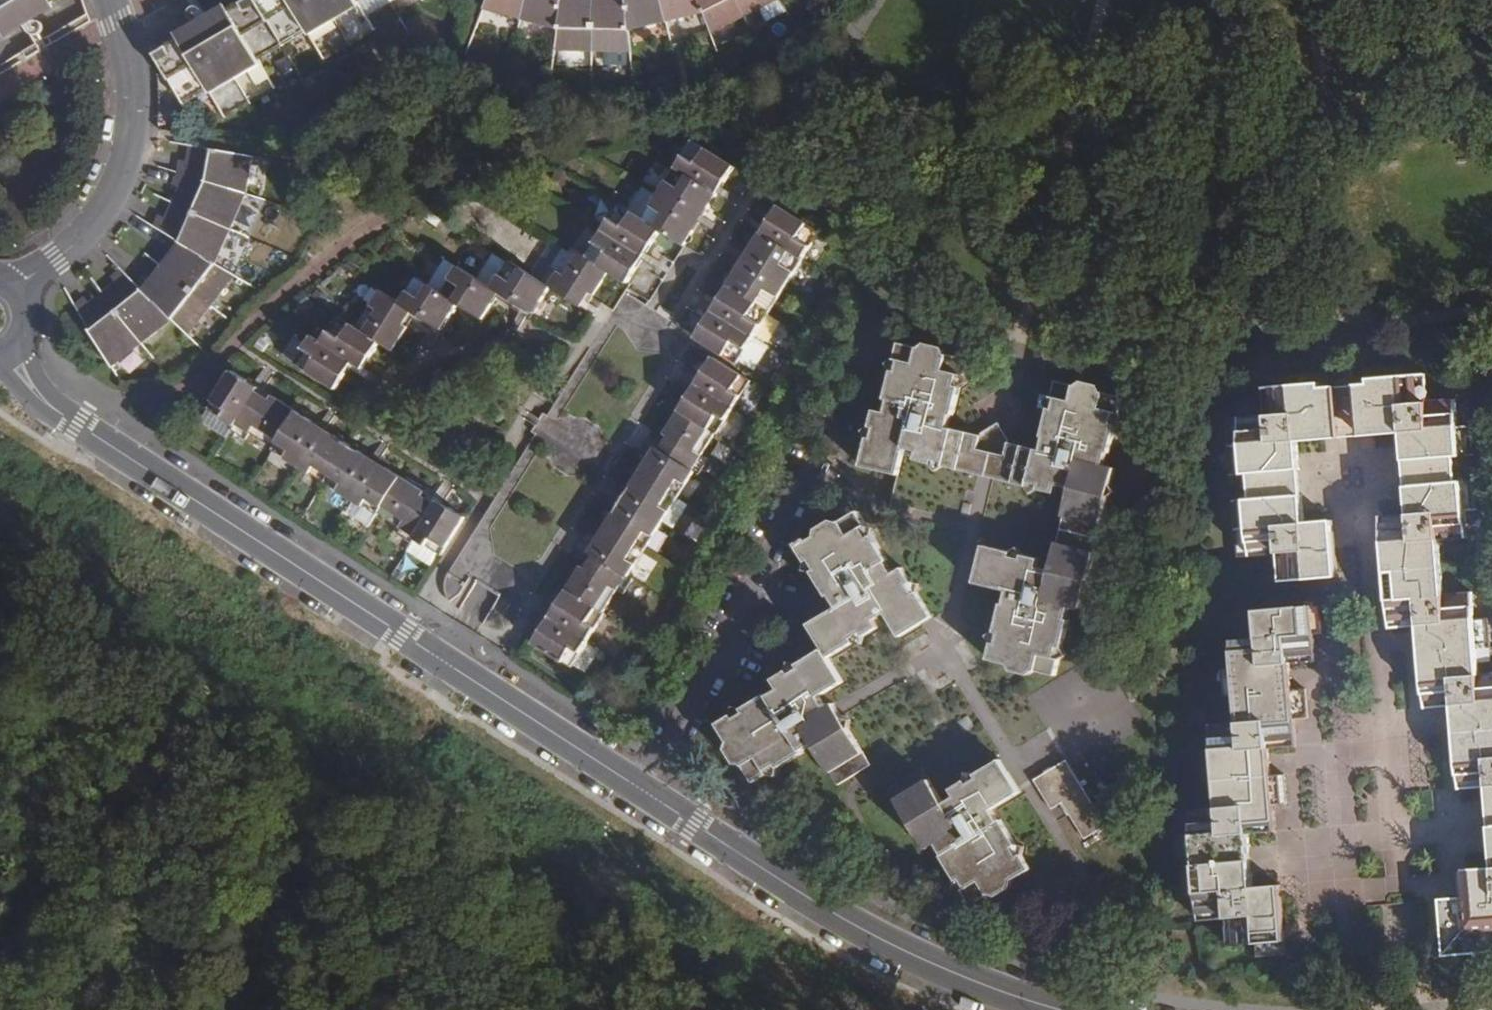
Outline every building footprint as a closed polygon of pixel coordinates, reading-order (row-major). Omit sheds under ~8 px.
[(4,31),(7,37),(55,8),(51,3),(56,0),(0,0),(0,34),(4,31)] [(228,7),(227,2),(175,30),(179,37),(153,52),(185,106),(210,91),(225,117),(275,89),(260,61),(309,33),(324,60),(373,31),(357,4),(364,0),(241,0),(228,7)] [(483,10),(559,31),(562,0),(486,0),(482,10),(483,10)] [(559,31),(557,51),(630,52),(628,30),(665,23),(704,15),(710,33),(761,8),(778,0),(562,0),(559,31)] [(787,12),(779,0),(778,0),(761,8),(768,20),(787,12)] [(575,248),(551,287),(583,307),(591,293),(594,296),(609,270),(628,282),(661,229),(685,244),(733,166),(694,141),(645,218),(617,202),(584,254),(575,248)] [(256,157),(189,145),(185,162),(178,160),(174,172),(246,194),(256,157)] [(246,194),(174,172),(169,183),(176,184),(169,201),(231,229),(246,194)] [(231,229),(169,201),(162,217),(156,214),(151,225),(171,237),(215,264),(231,229)] [(751,338),(819,230),(778,203),(696,334),(737,360),(751,338)] [(167,254),(159,264),(212,306),(237,277),(215,264),(171,237),(161,249),(167,254)] [(495,251),(479,277),(493,286),(509,260),(495,251)] [(430,282),(442,290),(458,265),(445,258),(430,282)] [(535,313),(551,287),(509,260),(493,286),(479,277),(458,264),(458,265),(442,290),(442,291),(417,276),(401,302),(381,289),(357,327),(339,315),(322,341),(310,334),(293,362),(337,389),(354,362),(363,368),(380,342),(394,351),(411,323),(406,320),(413,310),(443,328),(458,302),(483,318),(501,291),(535,313)] [(142,273),(134,282),(172,320),(188,335),(212,306),(159,264),(148,278),(142,273)] [(116,284),(104,294),(142,343),(172,320),(134,282),(120,267),(108,276),(116,284)] [(142,343),(104,294),(90,304),(84,295),(73,303),(112,367),(142,343)] [(751,338),(737,360),(752,370),(766,348),(751,338)] [(974,473),(984,434),(949,425),(951,417),(954,417),(961,385),(959,386),(961,375),(963,375),(967,359),(944,353),(945,347),(927,342),(925,348),(900,342),(884,410),(876,408),(871,427),(874,428),(871,441),(867,442),(862,465),(898,473),(905,446),(918,449),(916,459),(974,473)] [(620,589),(633,568),(636,564),(628,559),(646,530),(654,535),(671,509),(663,504),(678,478),(687,483),(705,453),(698,448),(717,415),(725,421),(750,382),(711,357),(664,433),(668,436),(657,454),(652,451),(592,547),(597,551),(586,569),(580,566),(533,642),(572,667),(597,626),(590,621),(610,588),(618,593),(620,589)] [(260,387),(230,368),(207,406),(235,424),(249,433),(253,427),(289,450),(285,456),(311,473),(315,466),(343,484),(340,491),(364,506),(368,500),(404,522),(400,529),(415,539),(438,553),(442,555),(465,517),(439,500),(437,504),(422,494),(424,490),(273,395),(270,398),(258,390),(260,387)] [(1359,386),(1364,435),(1402,431),(1409,515),(1382,516),(1389,601),(1418,599),(1426,687),(1450,685),(1458,771),(1485,769),(1491,844),(1491,685),(1482,686),(1475,604),(1449,606),(1442,536),(1469,535),(1465,481),(1460,482),(1458,458),(1462,457),(1456,396),(1430,398),(1428,373),(1373,378),(1373,384),(1359,386)] [(1057,380),(1057,382),(1053,398),(1055,398),(1052,411),(1051,411),(1042,448),(1009,440),(1000,479),(1054,492),(1057,482),(1071,485),(1064,515),(1102,524),(1116,465),(1105,463),(1108,451),(1112,453),(1119,423),(1116,422),(1118,414),(1121,414),(1126,397),(1104,391),(1105,386),(1089,383),(1084,381),(1084,382),(1084,387),(1064,382),(1057,380)] [(1342,437),(1338,388),(1324,389),(1323,383),(1264,388),(1266,414),(1227,418),(1232,477),(1248,475),(1250,496),(1234,497),(1236,526),(1248,525),(1249,536),(1278,533),(1282,580),(1339,574),(1334,519),(1308,521),(1301,441),(1342,437)] [(1349,387),(1338,388),(1342,437),(1354,436),(1364,435),(1359,386),(1349,387)] [(235,424),(211,409),(205,420),(228,435),(235,424)] [(1000,479),(1009,440),(1000,422),(984,434),(974,473),(987,476),(1000,479)] [(832,771),(864,752),(833,700),(825,705),(819,695),(845,679),(831,656),(851,644),(848,640),(862,632),(866,636),(879,628),(873,619),(886,612),(898,635),(932,614),(918,591),(914,594),(907,582),(911,579),(903,567),(893,573),(887,562),(888,558),(873,532),(868,535),(862,524),(866,523),(859,510),(855,513),(845,519),(838,522),(836,519),(818,529),(819,533),(799,545),(806,557),(811,555),(816,564),(811,568),(828,595),(831,593),(838,605),(808,621),(824,647),(799,662),(801,666),(790,673),(787,668),(772,676),(780,688),(767,696),(766,695),(746,706),(748,708),(735,715),(734,713),(718,723),(730,743),(726,745),(737,764),(741,762),(754,782),(768,773),(766,768),(777,762),(779,766),(800,754),(800,752),(816,743),(832,771)] [(438,553),(415,539),(407,551),(430,565),(438,553)] [(1085,608),(1099,552),(1058,542),(1052,569),(1039,565),(1041,558),(1023,554),(1022,559),(1012,556),(1013,552),(985,545),(976,582),(1009,590),(1006,601),(1003,601),(996,628),(1000,629),(995,644),(993,644),(990,656),(1012,663),(1010,668),(1031,673),(1033,667),(1058,673),(1061,660),(1059,659),(1062,644),(1065,645),(1072,617),(1069,616),(1072,605),(1085,608)] [(643,573),(633,568),(620,589),(630,596),(643,573)] [(1286,942),(1282,886),(1255,888),(1250,832),(1278,829),(1269,734),(1298,732),(1296,716),(1294,690),(1291,662),(1319,659),(1314,609),(1257,613),(1259,636),(1232,638),(1240,721),(1210,724),(1217,802),(1189,804),(1197,895),(1224,893),(1227,920),(1254,918),(1257,945),(1286,942)] [(1294,690),(1296,716),(1309,715),(1306,689),(1294,690)] [(923,768),(888,788),(926,851),(939,844),(950,863),(949,864),(957,878),(959,878),(975,903),(992,894),(994,898),(1016,886),(1013,881),(1034,869),(1024,854),(1021,856),(1016,847),(1018,845),(1008,828),(1006,829),(994,811),(1023,794),(1002,758),(978,773),(980,777),(971,783),(968,778),(951,788),(955,795),(944,802),(923,768)] [(1107,824),(1068,760),(1036,779),(1052,807),(1063,800),(1085,836),(1107,824)] [(1457,870),(1459,899),(1443,900),(1449,954),(1491,951),(1491,867),(1457,870)]
